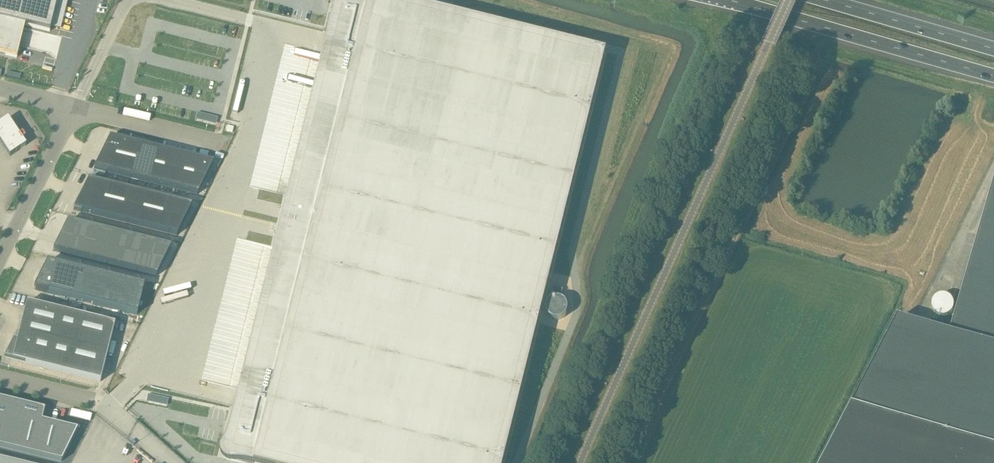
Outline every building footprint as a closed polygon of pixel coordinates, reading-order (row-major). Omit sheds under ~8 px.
[(2,54),(17,57),(19,48),(4,45),(10,21),(50,31),(58,0),(0,0),(0,53),(2,54)] [(221,451),(222,453),(222,455),(223,457),(224,459),(226,461),(228,462),(230,462),(232,462),(234,462),(236,462),(239,462),(241,462),(242,462),(506,462),(550,283),(607,54),(485,24),(390,0),(335,0),(335,3),(335,5),(334,7),(334,10),(334,12),(334,14),(333,17),(333,19),(332,22),(328,37),(329,37),(327,45),(326,45),(323,57),(241,388),(238,400),(239,400),(237,408),(236,407),(231,427),(229,433),(228,435),(228,437),(227,439),(226,441),(225,443),(223,445),(222,447),(221,451)] [(10,156),(26,146),(8,119),(0,124),(0,141),(10,156)] [(84,128),(81,140),(95,143),(98,131),(84,128)] [(197,195),(213,163),(110,137),(94,169),(197,195)] [(192,206),(88,180),(73,210),(177,236),(192,206)] [(898,319),(823,462),(993,462),(993,180),(949,334),(944,333),(946,324),(932,320),(929,329),(898,319)] [(170,247),(68,222),(53,252),(156,277),(170,247)] [(47,263),(34,290),(49,293),(137,315),(144,287),(55,265),(47,263)] [(932,305),(932,307),(932,310),(933,312),(934,313),(935,315),(937,316),(939,318),(941,318),(943,318),(945,318),(947,318),(949,316),(951,315),(952,313),(953,312),(954,310),(954,307),(954,305),(953,303),(952,302),(951,300),(949,299),(948,298),(946,297),(944,297),(942,297),(940,297),(938,298),(936,299),(935,300),(934,302),(933,303),(932,305)] [(115,325),(26,303),(17,341),(13,340),(4,358),(100,382),(115,325)] [(44,410),(0,399),(0,447),(61,462),(77,430),(42,421),(44,410)]
